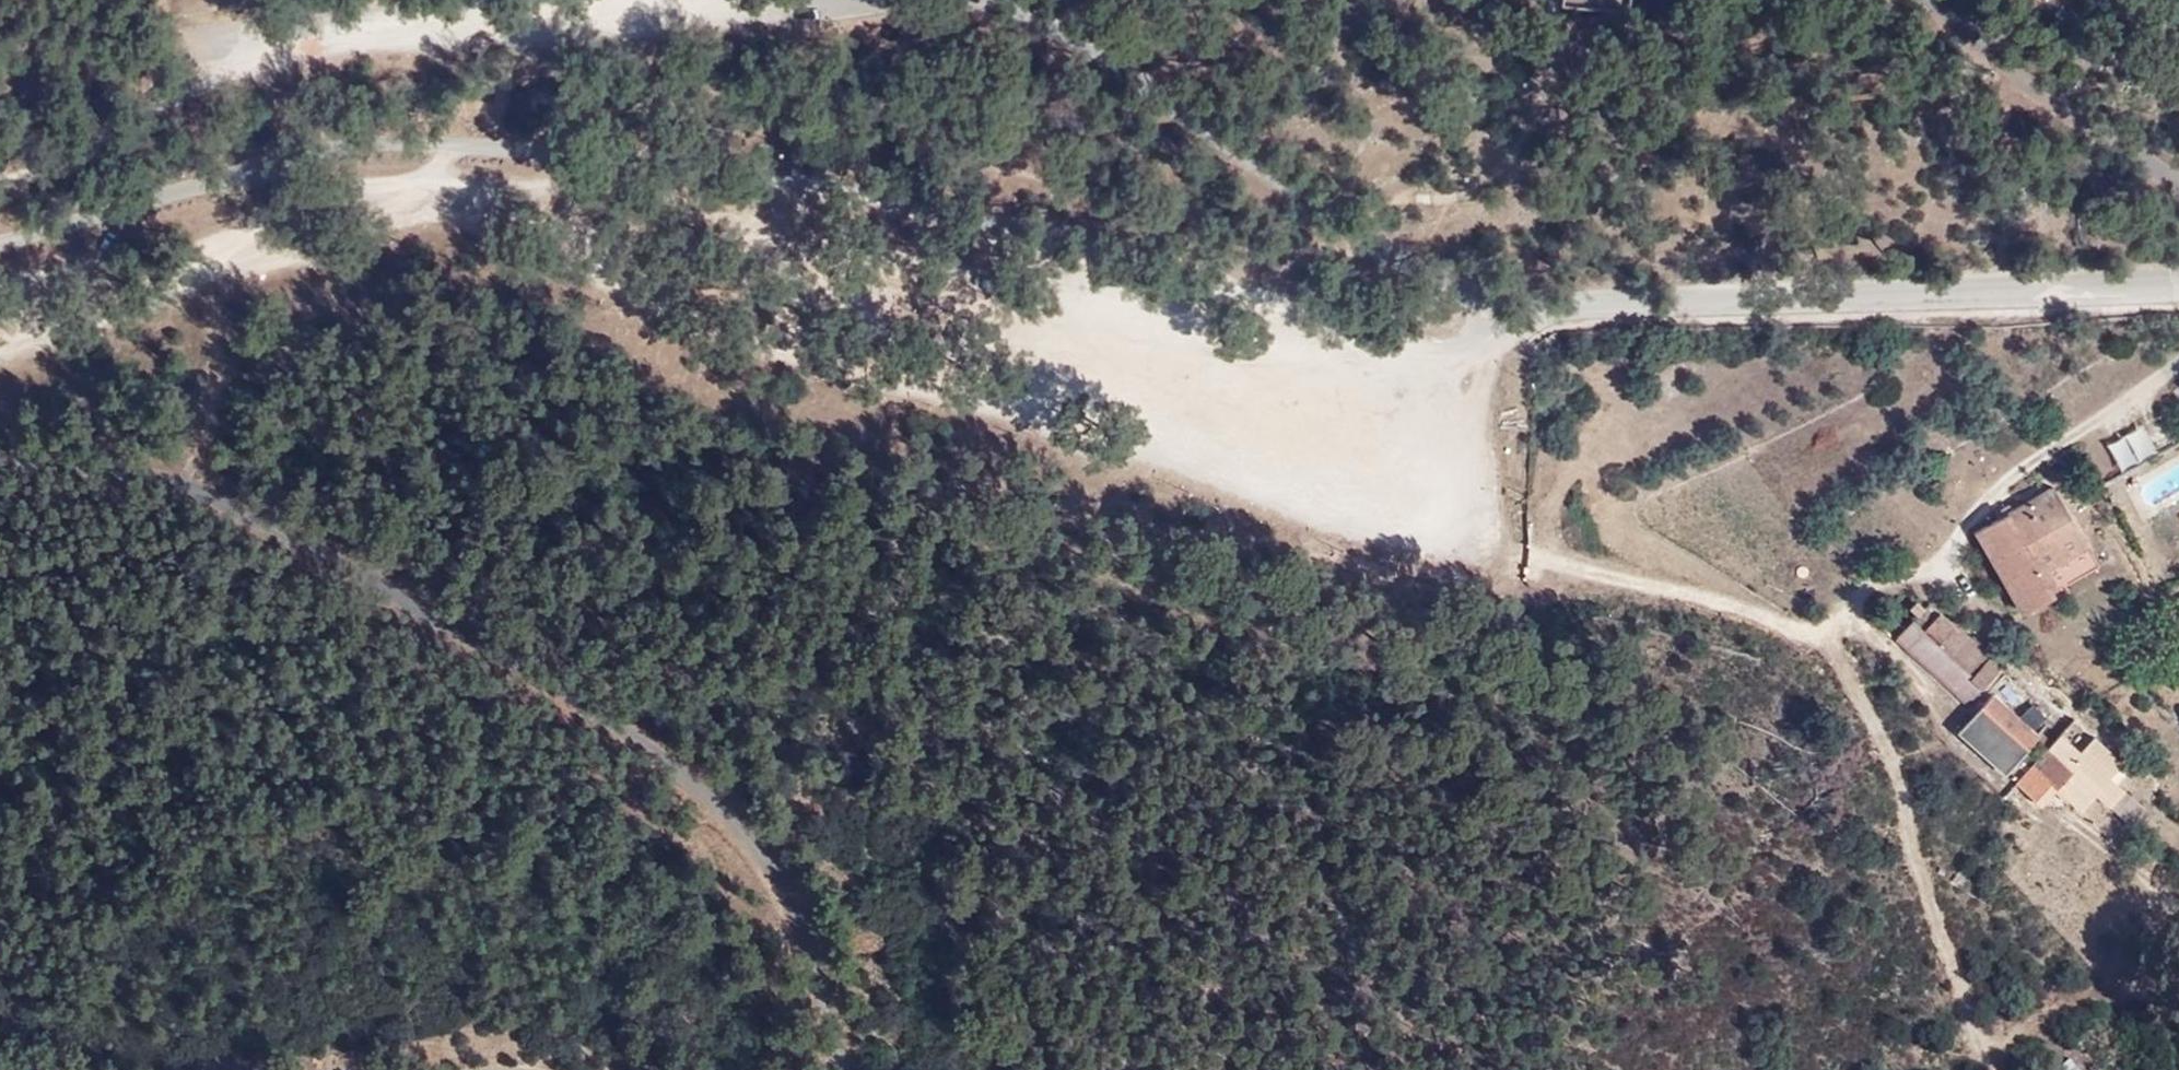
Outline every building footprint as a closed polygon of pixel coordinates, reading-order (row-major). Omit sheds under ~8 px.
[(2138,487),(2151,509),(2178,493),(2178,461),(2138,487)] [(2055,487),(1979,533),(2024,615),(2103,566),(2055,487)] [(1936,595),(1898,632),(1965,700),(2002,663),(1936,595)] [(1997,693),(1966,724),(2008,771),(2042,738),(1997,693)] [(2062,738),(2032,768),(2072,811),(2091,792),(2108,807),(2126,792),(2116,780),(2129,765),(2102,734),(2079,752),(2062,738)]
